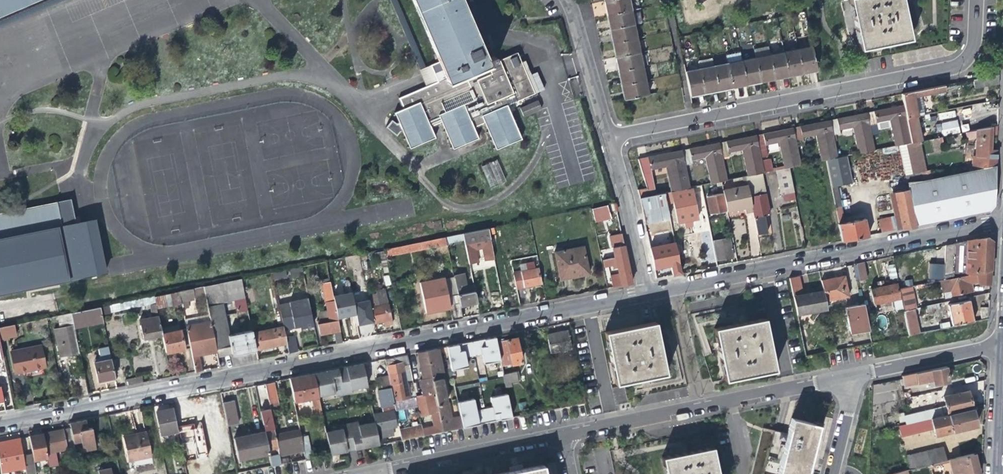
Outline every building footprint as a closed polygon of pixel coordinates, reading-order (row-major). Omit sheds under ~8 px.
[(35,0),(0,0),(0,15),(35,0)] [(421,72),(426,70),(396,0),(390,0),(421,72)] [(399,123),(402,130),(410,149),(434,138),(429,126),(441,121),(453,148),(477,137),(473,128),(484,123),(495,149),(520,139),(506,106),(534,94),(516,52),(496,61),(488,64),(482,49),(461,0),(412,0),(439,63),(445,78),(437,82),(426,87),(399,98),(404,109),(394,113),(399,123)] [(630,0),(612,0),(604,2),(605,6),(607,15),(632,10),(630,0)] [(910,38),(902,0),(851,0),(860,48),(910,38)] [(634,24),(632,10),(607,15),(608,21),(609,29),(634,24)] [(637,39),(634,24),(609,29),(611,36),(612,44),(637,39)] [(640,53),(637,39),(612,44),(614,50),(615,58),(640,53)] [(489,46),(482,49),(488,64),(496,61),(489,46)] [(812,46),(798,49),(802,73),(809,72),(817,71),(812,46)] [(754,51),(755,57),(760,82),(767,80),(775,79),(770,54),(769,48),(754,51)] [(798,49),(783,51),(788,76),(796,75),(802,73),(798,49)] [(783,51),(770,54),(775,79),(782,77),(788,76),(783,51)] [(727,55),(728,63),(733,87),(739,86),(746,85),(742,60),(740,52),(727,55)] [(643,66),(640,53),(615,58),(617,67),(618,71),(643,66)] [(755,57),(742,60),(746,85),(755,83),(760,82),(755,57)] [(698,61),(700,69),(704,93),(713,91),(718,90),(714,66),(712,59),(698,61)] [(431,66),(431,68),(437,82),(445,78),(439,63),(431,66)] [(728,63),(714,66),(718,90),(727,89),(733,87),(728,63)] [(645,80),(643,66),(618,71),(620,80),(621,86),(645,80)] [(420,72),(426,87),(437,82),(431,68),(426,70),(421,72),(420,72)] [(696,95),(704,93),(700,69),(685,72),(690,96),(696,95)] [(974,88),(999,83),(999,75),(973,80),(974,88)] [(648,95),(645,80),(621,86),(622,92),(624,101),(648,95)] [(902,94),(904,107),(907,119),(918,117),(923,115),(926,115),(924,107),(922,96),(946,91),(945,85),(902,94)] [(538,102),(521,109),(524,118),(542,110),(538,102)] [(900,146),(912,143),(907,119),(904,107),(893,109),(867,114),(870,130),(877,129),(877,132),(891,129),(894,147),(900,146)] [(874,151),(871,137),(870,130),(867,114),(854,117),(829,122),(832,134),(833,138),(840,136),(839,132),(853,130),(858,154),(874,151)] [(920,129),(918,117),(907,119),(912,143),(922,141),(920,129)] [(940,124),(943,136),(960,131),(957,119),(940,124)] [(397,136),(402,130),(399,123),(396,124),(392,121),(387,128),(397,136)] [(817,124),(793,129),(795,141),(796,145),(803,143),(803,139),(816,137),(821,162),(826,161),(837,159),(833,138),(832,134),(829,122),(817,124)] [(995,165),(996,150),(990,150),(991,127),(976,130),(975,157),(973,157),(972,170),(995,165)] [(779,144),(784,169),(789,168),(801,166),(796,145),(795,141),(793,129),(777,132),(755,136),(758,152),(766,151),(765,147),(779,144)] [(878,136),(877,132),(877,129),(870,130),(871,137),(878,136)] [(742,151),(746,177),(761,174),(763,174),(758,152),(755,136),(739,140),(718,143),(721,159),(729,158),(728,154),(742,151)] [(706,158),(711,184),(721,182),(726,181),(721,159),(718,143),(702,147),(682,150),(686,166),(693,165),(692,161),(706,158)] [(911,145),(901,147),(908,181),(917,179),(911,145)] [(665,167),(670,193),(690,188),(686,166),(682,150),(670,153),(638,159),(647,190),(638,192),(640,199),(645,198),(655,196),(653,188),(655,188),(651,169),(665,167)] [(847,157),(837,159),(826,161),(827,168),(841,240),(868,235),(865,218),(854,220),(845,222),(837,186),(852,183),(847,157)] [(877,166),(869,167),(868,159),(853,162),(858,186),(879,182),(877,166)] [(497,160),(481,166),(490,188),(506,181),(497,160)] [(972,170),(907,183),(908,190),(911,204),(915,225),(927,223),(990,210),(992,207),(994,204),(994,187),(995,177),(995,165),(972,170)] [(784,169),(777,171),(782,195),(794,193),(789,168),(784,169)] [(769,216),(761,174),(746,177),(752,211),(757,236),(767,234),(765,223),(764,217),(769,216)] [(746,213),(752,211),(746,177),(741,178),(743,187),(723,192),(726,211),(737,209),(745,207),(746,213)] [(692,188),(690,188),(670,193),(665,194),(666,201),(693,195),(692,188)] [(880,232),(915,225),(911,204),(908,190),(900,192),(900,189),(894,190),(895,193),(893,193),(898,216),(878,220),(880,232)] [(722,193),(707,196),(711,214),(719,212),(725,211),(722,193)] [(794,193),(782,195),(784,203),(795,201),(795,197),(794,193)] [(670,220),(666,201),(665,194),(655,196),(645,198),(640,199),(645,224),(670,220)] [(683,223),(684,227),(692,225),(691,221),(698,220),(694,198),(674,202),(678,224),(683,223)] [(0,214),(0,294),(106,273),(96,221),(76,225),(71,200),(0,214)] [(592,210),(594,222),(603,220),(602,216),(609,215),(607,207),(592,210)] [(440,222),(433,223),(435,231),(442,230),(440,222)] [(488,229),(463,234),(464,241),(470,270),(476,269),(470,243),(478,241),(483,240),(488,260),(493,259),(489,239),(490,239),(488,229)] [(448,245),(464,241),(463,234),(446,238),(448,245)] [(613,287),(632,283),(622,234),(610,236),(613,248),(619,274),(610,276),(613,287)] [(669,266),(672,275),(680,273),(674,243),(655,247),(653,236),(647,237),(654,269),(666,266),(669,266)] [(953,242),(952,278),(977,273),(990,270),(991,263),(992,247),(992,242),(986,236),(953,242)] [(448,247),(448,245),(446,238),(421,243),(422,250),(442,246),(443,248),(448,247)] [(729,238),(713,241),(717,260),(732,256),(729,238)] [(952,278),(953,242),(945,244),(943,280),(948,279),(952,278)] [(584,246),(555,253),(560,280),(574,277),(590,274),(584,246)] [(515,271),(519,288),(532,286),(541,284),(538,267),(535,268),(533,261),(526,263),(528,269),(515,271)] [(866,278),(862,262),(855,263),(859,280),(866,278)] [(896,277),(893,264),(888,265),(890,278),(896,277)] [(391,279),(388,268),(380,270),(381,277),(385,277),(385,281),(391,279)] [(943,280),(940,280),(942,291),(950,289),(951,295),(967,292),(966,285),(974,283),(974,285),(990,283),(990,270),(977,273),(952,278),(948,279),(943,280)] [(457,289),(458,295),(460,305),(469,303),(477,302),(473,286),(466,287),(464,275),(454,277),(457,289)] [(798,275),(789,277),(793,298),(803,296),(798,275)] [(821,281),(823,291),(825,301),(835,299),(836,303),(846,301),(845,296),(848,296),(844,276),(834,278),(821,281)] [(450,307),(452,320),(463,317),(460,305),(458,295),(451,296),(453,302),(450,302),(445,277),(428,281),(427,277),(419,279),(425,312),(433,311),(450,307)] [(218,357),(232,354),(228,335),(224,316),(221,302),(234,299),(236,307),(246,305),(240,279),(203,287),(204,292),(212,332),(214,339),(216,351),(217,353),(218,357)] [(894,310),(903,308),(901,299),(900,299),(897,283),(883,286),(882,281),(880,282),(876,282),(878,287),(870,289),(873,305),(892,301),(894,310)] [(334,331),(336,343),(342,342),(337,320),(333,296),(330,282),(322,283),(327,311),(318,312),(320,320),(316,320),(320,334),(327,333),(334,331)] [(194,294),(204,292),(203,287),(179,292),(181,303),(195,300),(194,294)] [(899,289),(901,299),(903,308),(903,311),(913,309),(915,308),(911,287),(899,289)] [(380,322),(383,322),(392,320),(386,290),(376,291),(376,294),(371,295),(377,323),(380,322)] [(827,310),(825,301),(823,291),(807,295),(803,296),(793,298),(797,316),(827,310)] [(156,309),(181,303),(179,292),(154,297),(155,304),(156,309)] [(333,296),(337,320),(348,318),(356,316),(355,311),(352,295),(351,292),(333,296)] [(368,295),(361,297),(360,294),(352,295),(355,311),(359,310),(363,326),(365,326),(368,325),(368,327),(374,326),(368,295)] [(101,316),(155,304),(154,297),(100,308),(101,316)] [(289,303),(279,306),(283,327),(284,330),(295,328),(300,326),(301,328),(313,326),(308,299),(289,303)] [(969,300),(948,305),(952,325),(973,320),(971,310),(969,300)] [(938,303),(924,306),(925,312),(939,309),(938,303)] [(868,332),(864,305),(846,310),(852,336),(868,332)] [(103,323),(101,316),(100,308),(70,314),(73,329),(103,323)] [(143,338),(162,334),(161,329),(156,309),(151,310),(153,318),(139,321),(143,338)] [(918,333),(913,309),(903,311),(905,319),(908,335),(918,333)] [(78,352),(73,329),(70,314),(45,319),(46,325),(59,322),(62,322),(63,328),(60,329),(53,330),(59,356),(63,355),(78,352)] [(718,327),(714,327),(724,374),(725,378),(752,372),(773,368),(772,364),(764,317),(752,320),(734,323),(718,327)] [(635,325),(606,332),(615,382),(635,378),(651,375),(665,372),(655,321),(642,324),(635,325)] [(922,332),(939,329),(938,323),(921,327),(922,332)] [(0,328),(0,339),(14,336),(12,326),(0,328)] [(176,326),(161,329),(162,334),(165,352),(177,350),(190,348),(189,344),(188,337),(186,329),(180,330),(179,328),(176,328),(176,326)] [(283,327),(252,333),(255,349),(273,345),(286,343),(285,337),(284,330),(283,327)] [(251,330),(228,335),(232,354),(246,351),(255,349),(252,333),(251,330)] [(558,332),(547,334),(551,352),(572,348),(568,330),(558,332)] [(188,337),(189,344),(190,348),(195,372),(201,370),(197,355),(205,353),(216,351),(214,339),(212,332),(188,337)] [(294,335),(285,337),(286,343),(289,353),(297,351),(294,335)] [(458,344),(446,347),(451,370),(467,367),(465,357),(482,354),(484,363),(500,360),(497,343),(496,337),(484,339),(458,344)] [(500,360),(501,366),(522,362),(520,351),(517,338),(497,343),(500,360)] [(24,372),(45,368),(41,346),(10,351),(14,373),(24,372)] [(114,379),(108,347),(97,349),(99,361),(93,362),(97,382),(103,381),(114,379)] [(438,348),(427,351),(432,376),(433,380),(433,381),(439,410),(439,411),(440,417),(441,419),(441,422),(443,431),(462,427),(460,415),(450,417),(447,403),(442,378),(444,378),(441,361),(438,348)] [(412,381),(415,396),(417,396),(420,415),(426,413),(426,415),(421,416),(422,425),(421,425),(422,430),(423,435),(443,431),(441,422),(432,423),(430,413),(439,410),(433,381),(433,380),(432,376),(427,351),(418,352),(420,364),(423,380),(412,381)] [(416,398),(415,396),(412,381),(409,365),(408,360),(398,362),(395,363),(394,357),(385,359),(386,365),(388,375),(390,388),(393,402),(416,398)] [(338,368),(342,388),(367,383),(363,363),(349,366),(338,368)] [(899,375),(900,377),(901,382),(903,382),(904,384),(933,379),(933,384),(949,382),(948,376),(946,367),(899,375)] [(324,371),(314,373),(318,393),(342,388),(338,368),(324,371)] [(503,374),(506,387),(511,386),(511,384),(517,382),(515,372),(503,374)] [(318,393),(314,373),(308,374),(301,376),(290,378),(294,399),(296,398),(299,418),(303,417),(304,421),(314,419),(313,415),(317,414),(313,395),(319,394),(318,393)] [(394,405),(393,402),(390,388),(388,375),(380,376),(381,382),(382,389),(378,390),(382,413),(375,415),(378,430),(382,429),(383,436),(393,434),(392,427),(396,427),(393,411),(387,412),(386,406),(394,405)] [(142,376),(127,379),(128,385),(143,383),(142,376)] [(77,395),(86,394),(83,377),(74,379),(77,395)] [(273,381),(265,383),(268,399),(276,398),(273,381)] [(892,390),(898,390),(898,383),(873,383),(873,402),(892,402),(892,390)] [(943,395),(947,413),(972,407),(970,398),(969,389),(943,395)] [(936,390),(916,394),(917,402),(938,397),(936,390)] [(474,401),(458,404),(462,427),(473,425),(503,418),(511,417),(507,394),(491,397),(493,407),(477,411),(474,401)] [(559,400),(560,407),(585,402),(583,395),(559,400)] [(231,397),(222,399),(224,410),(227,422),(236,420),(231,397)] [(269,404),(259,406),(264,430),(265,432),(269,453),(271,466),(281,464),(279,455),(275,435),(274,428),(273,425),(272,417),(269,404)] [(975,418),(972,407),(947,413),(942,414),(930,417),(933,427),(935,435),(976,425),(975,418)] [(173,408),(172,409),(170,409),(168,409),(164,410),(156,411),(159,430),(162,429),(162,432),(175,429),(177,429),(173,408)] [(908,416),(909,421),(930,417),(942,414),(941,409),(908,416)] [(933,427),(930,417),(909,421),(899,423),(902,434),(933,427)] [(808,466),(813,446),(818,425),(791,418),(788,434),(763,429),(752,473),(806,473),(808,466)] [(85,419),(68,422),(69,428),(72,438),(79,437),(81,446),(94,443),(92,435),(88,436),(87,429),(85,419)] [(181,425),(185,460),(207,457),(203,422),(181,425)] [(351,429),(355,449),(368,446),(379,444),(375,424),(351,429)] [(401,440),(423,435),(422,430),(421,425),(399,430),(401,440)] [(72,438),(69,428),(43,433),(47,456),(55,455),(55,453),(67,450),(67,447),(73,446),(72,438)] [(279,455),(304,450),(301,436),(300,429),(275,435),(279,455)] [(355,449),(351,429),(327,434),(331,454),(347,451),(355,449)] [(131,435),(123,437),(128,460),(151,455),(146,432),(131,435)] [(238,459),(269,453),(265,432),(233,438),(238,459)] [(33,459),(46,456),(42,433),(29,436),(32,455),(33,459)] [(301,436),(304,450),(306,459),(312,458),(307,435),(301,436)] [(163,436),(158,438),(159,445),(169,443),(168,441),(167,436),(163,436)] [(33,459),(32,455),(23,456),(19,437),(0,441),(0,453),(5,452),(8,472),(25,469),(26,473),(35,472),(33,459)] [(909,469),(945,460),(942,446),(920,451),(906,454),(909,469)] [(663,459),(666,473),(719,473),(713,448),(663,459)] [(948,459),(952,473),(977,473),(974,463),(972,453),(948,459)] [(495,473),(549,473),(549,471),(544,472),(542,464),(522,468),(521,464),(514,465),(507,467),(508,471),(495,473)]
